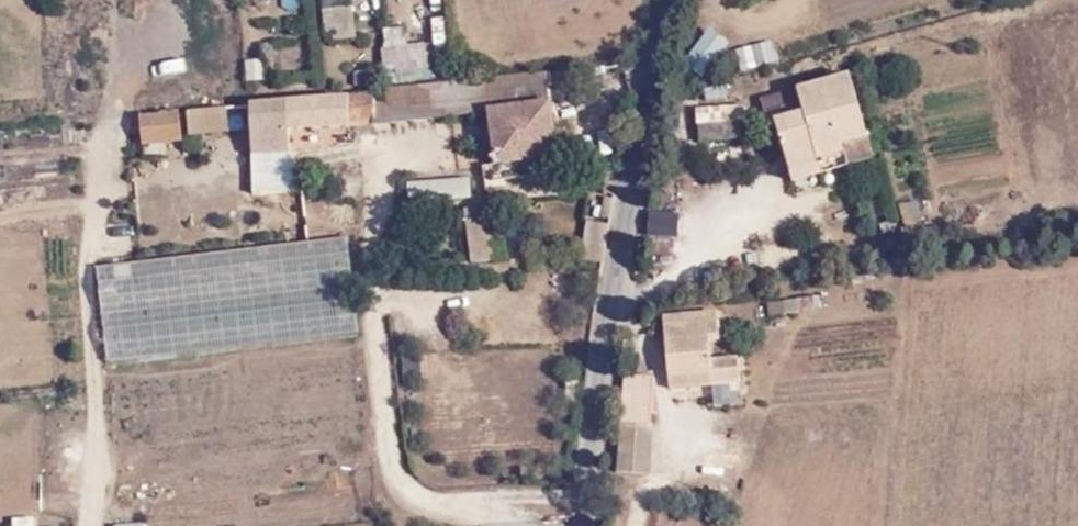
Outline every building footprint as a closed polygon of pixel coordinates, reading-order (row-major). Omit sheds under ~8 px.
[(314,43),(347,40),(345,10),(310,13),(314,43)] [(710,20),(685,49),(706,68),(732,39),(710,20)] [(781,152),(835,136),(833,122),(857,116),(839,59),(787,74),(790,83),(762,91),(781,152)] [(380,93),(420,87),(420,68),(381,70),(380,93)] [(546,72),(483,79),(487,115),(491,184),(567,177),(566,164),(553,165),(547,90),(546,72)] [(483,79),(442,84),(420,87),(380,93),(308,101),(287,101),(290,138),(347,133),(350,121),(368,120),(368,128),(449,120),(487,115),(483,79)] [(290,138),(287,101),(244,106),(246,156),(290,155),(290,138)] [(698,102),(698,138),(743,138),(744,102),(698,102)] [(188,132),(230,130),(228,103),(187,106),(188,132)] [(137,116),(144,151),(182,146),(180,112),(137,116)] [(840,150),(835,136),(781,152),(785,164),(840,150)] [(471,175),(408,179),(410,204),(465,201),(469,259),(494,257),(490,204),(473,205),(471,175)] [(902,223),(921,220),(918,198),(899,201),(902,223)] [(684,258),(684,211),(655,211),(655,258),(684,258)] [(312,242),(310,220),(89,245),(90,266),(312,242)] [(350,349),(341,253),(90,279),(99,373),(350,349)] [(705,315),(653,317),(658,386),(700,385),(697,342),(706,341),(705,315)] [(353,402),(347,356),(102,384),(106,429),(353,402)] [(637,425),(642,377),(612,375),(605,473),(640,476),(643,425),(637,425)] [(140,517),(113,523),(113,525),(142,525),(140,517)]
